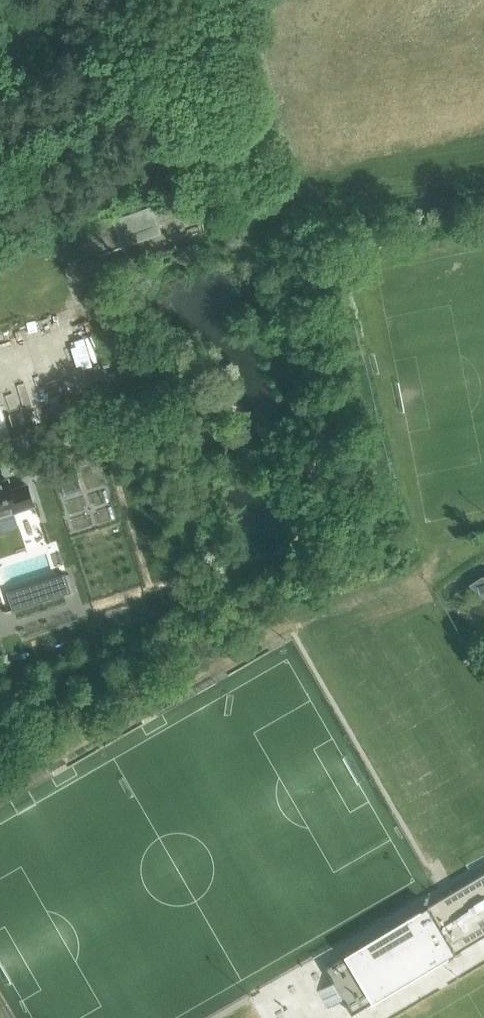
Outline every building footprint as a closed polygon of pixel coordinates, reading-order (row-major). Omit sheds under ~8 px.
[(86,248),(80,250),(83,258),(125,243),(126,246),(162,234),(152,206),(117,218),(115,214),(91,222),(93,230),(81,234),(86,248)] [(2,428),(9,425),(0,401),(0,422),(2,428)] [(70,462),(56,466),(60,479),(74,475),(70,462)] [(19,527),(14,510),(35,504),(29,485),(12,490),(9,480),(0,483),(0,534),(19,527)] [(65,575),(8,593),(14,611),(71,594),(65,575)] [(324,966),(352,1013),(483,935),(483,871),(324,966)]
